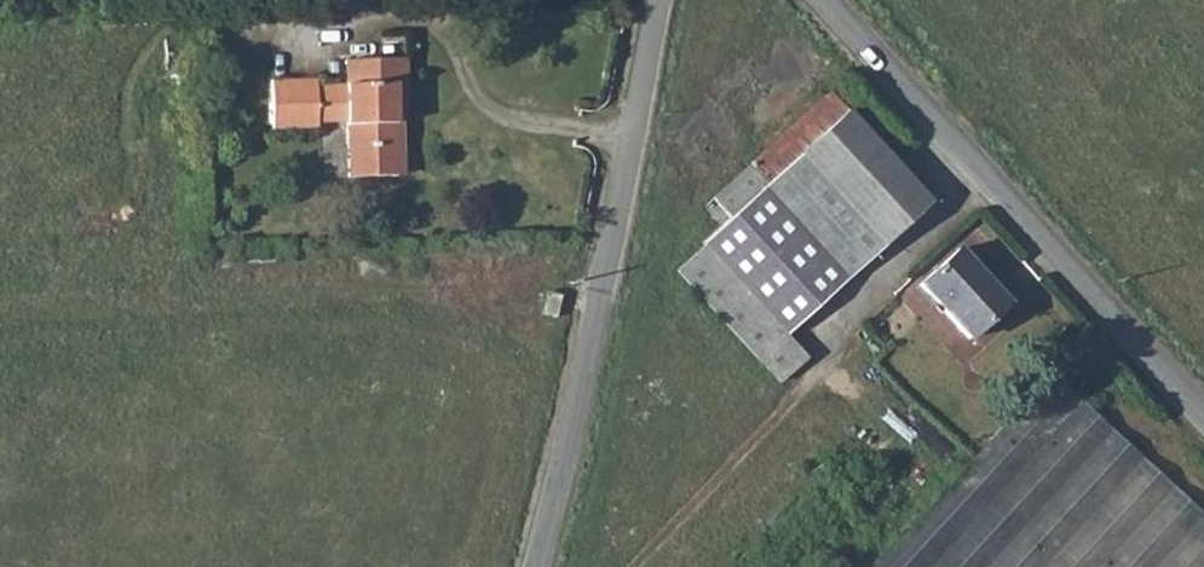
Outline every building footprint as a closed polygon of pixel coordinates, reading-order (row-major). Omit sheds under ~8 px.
[(344,177),(391,175),(387,107),(401,108),(404,107),(403,57),(342,59),(343,101),(344,177)] [(309,101),(308,60),(268,59),(268,109),(309,110),(309,101)] [(343,101),(342,59),(308,60),(309,101),(343,101)] [(827,90),(706,198),(726,219),(760,187),(844,278),(928,202),(827,90)] [(391,175),(403,174),(401,108),(387,107),(391,175)] [(726,219),(701,244),(783,334),(844,278),(760,187),(726,219)] [(783,334),(701,244),(675,269),(780,381),(805,357),(783,334)] [(956,248),(917,284),(964,337),(1004,301),(956,248)] [(545,318),(557,321),(562,300),(550,297),(545,318)] [(990,439),(872,566),(1203,566),(1203,519),(1172,489),(1049,375),(990,439)]
